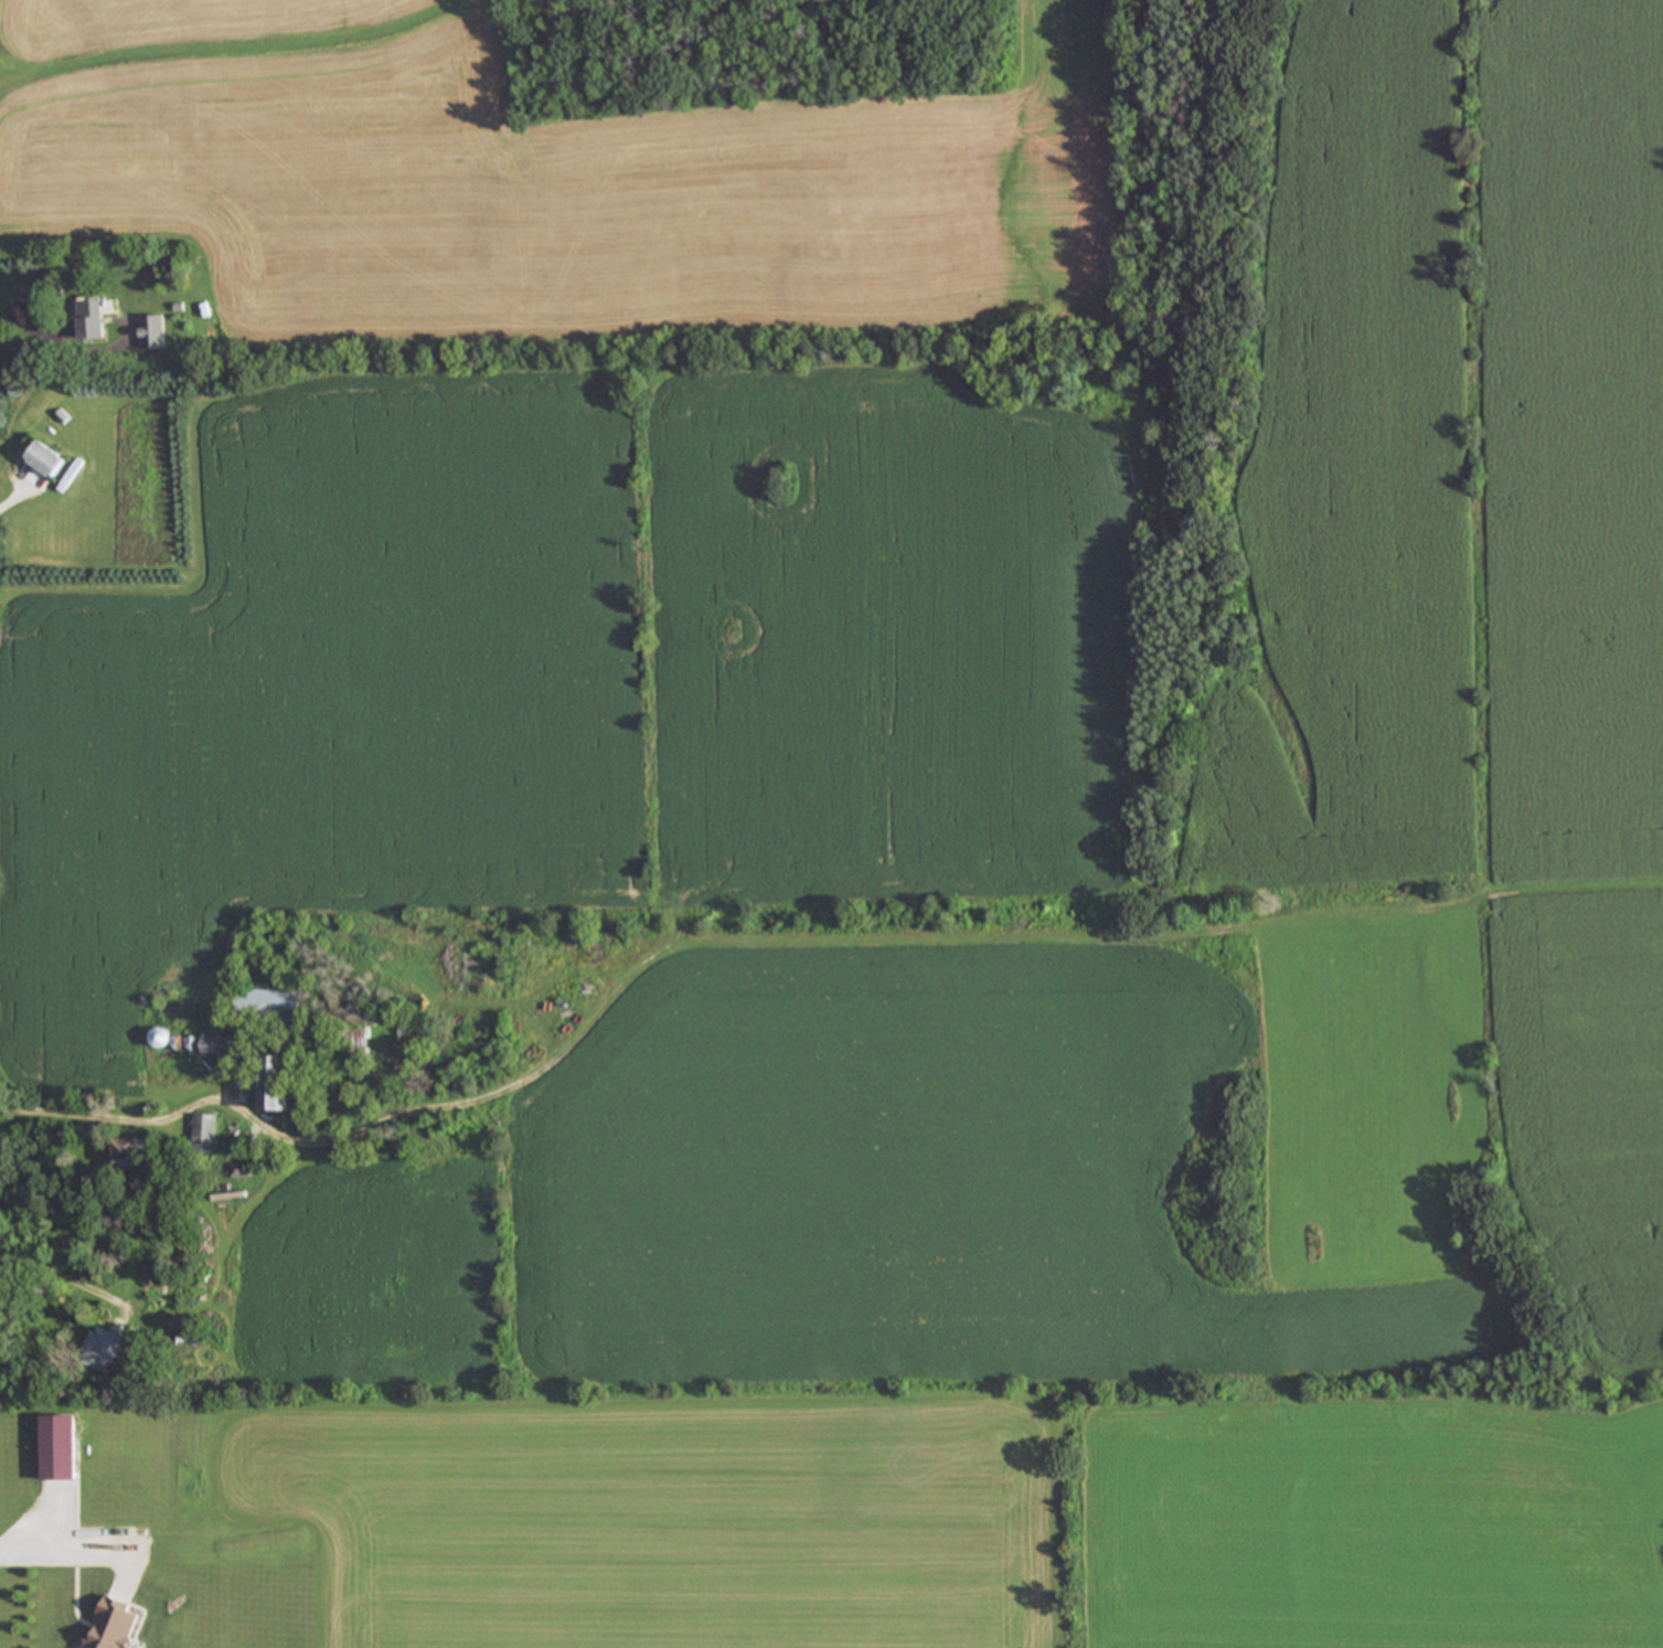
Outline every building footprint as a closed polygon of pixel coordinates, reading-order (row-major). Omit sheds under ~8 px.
[(81,299),(81,343),(106,343),(106,299),(81,299)] [(141,318),(141,351),(166,351),(166,318),(141,318)] [(70,462),(43,443),(29,461),(55,481),(70,462)] [(242,991),(241,1023),(301,1024),(302,992),(242,991)] [(344,1073),(372,1073),(372,1024),(344,1024),(344,1073)] [(295,1059),(266,1059),(266,1113),(295,1113),(295,1059)] [(217,1152),(217,1116),(194,1116),(194,1152),(217,1152)] [(147,1167),(147,1140),(118,1140),(118,1167),(147,1167)] [(247,1177),(247,1168),(236,1168),(236,1177),(247,1177)] [(127,1339),(96,1329),(83,1368),(114,1379),(127,1339)] [(45,1484),(81,1484),(81,1420),(45,1420),(45,1484)] [(145,1612),(108,1598),(90,1647),(131,1647),(145,1612)]
